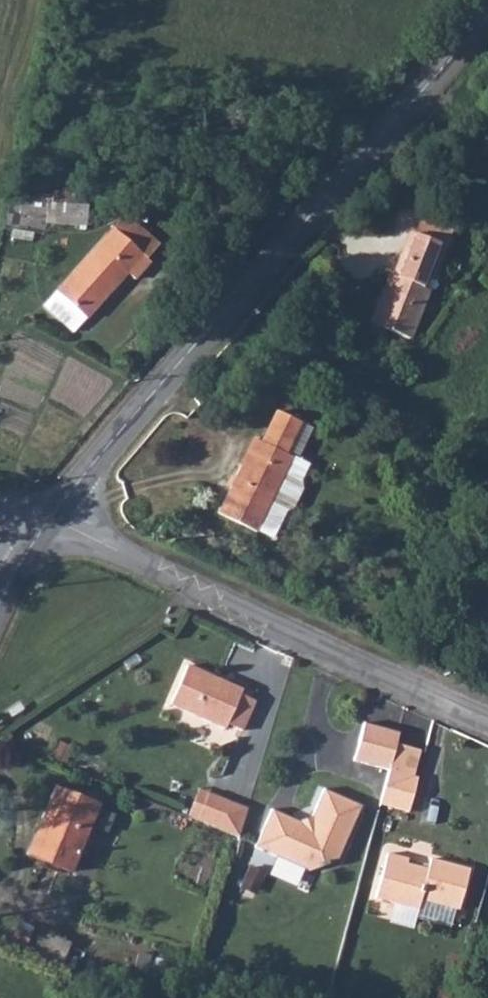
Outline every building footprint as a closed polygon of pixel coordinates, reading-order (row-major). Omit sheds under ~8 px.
[(49,225),(87,227),(88,205),(50,202),(49,225)] [(114,223),(107,231),(139,262),(152,248),(129,226),(114,223)] [(429,244),(434,230),(415,223),(410,237),(429,244)] [(365,331),(400,344),(419,293),(427,272),(442,233),(434,230),(429,244),(410,237),(401,262),(396,260),(387,282),(384,281),(365,331)] [(107,231),(43,302),(72,332),(119,280),(125,285),(143,266),(139,262),(107,231)] [(448,235),(442,233),(427,272),(433,274),(448,235)] [(425,295),(419,293),(400,344),(406,346),(425,295)] [(283,471),(291,455),(282,451),(297,419),(275,409),(260,441),(253,438),(218,511),(256,529),(283,471)] [(299,478),(306,463),(291,455),(283,471),(299,478)] [(283,471),(256,529),(271,536),(284,510),(291,505),(300,487),(299,478),(283,471)] [(187,665),(169,706),(225,730),(228,724),(243,731),(255,702),(239,695),(242,689),(187,665)] [(351,761),(389,771),(396,744),(400,732),(362,722),(351,761)] [(420,751),(396,744),(389,771),(379,804),(409,812),(418,778),(413,777),(420,751)] [(97,804),(53,787),(26,854),(70,871),(97,804)] [(199,789),(188,816),(237,834),(247,808),(199,789)] [(300,821),(270,808),(253,848),(302,870),(336,858),(359,804),(324,789),(312,816),(300,821)] [(388,851),(376,896),(419,907),(422,897),(460,907),(470,867),(431,856),(429,867),(407,861),(409,857),(388,851)] [(247,867),(238,887),(251,893),(261,873),(247,867)] [(46,941),(23,931),(14,951),(37,962),(46,941)]
